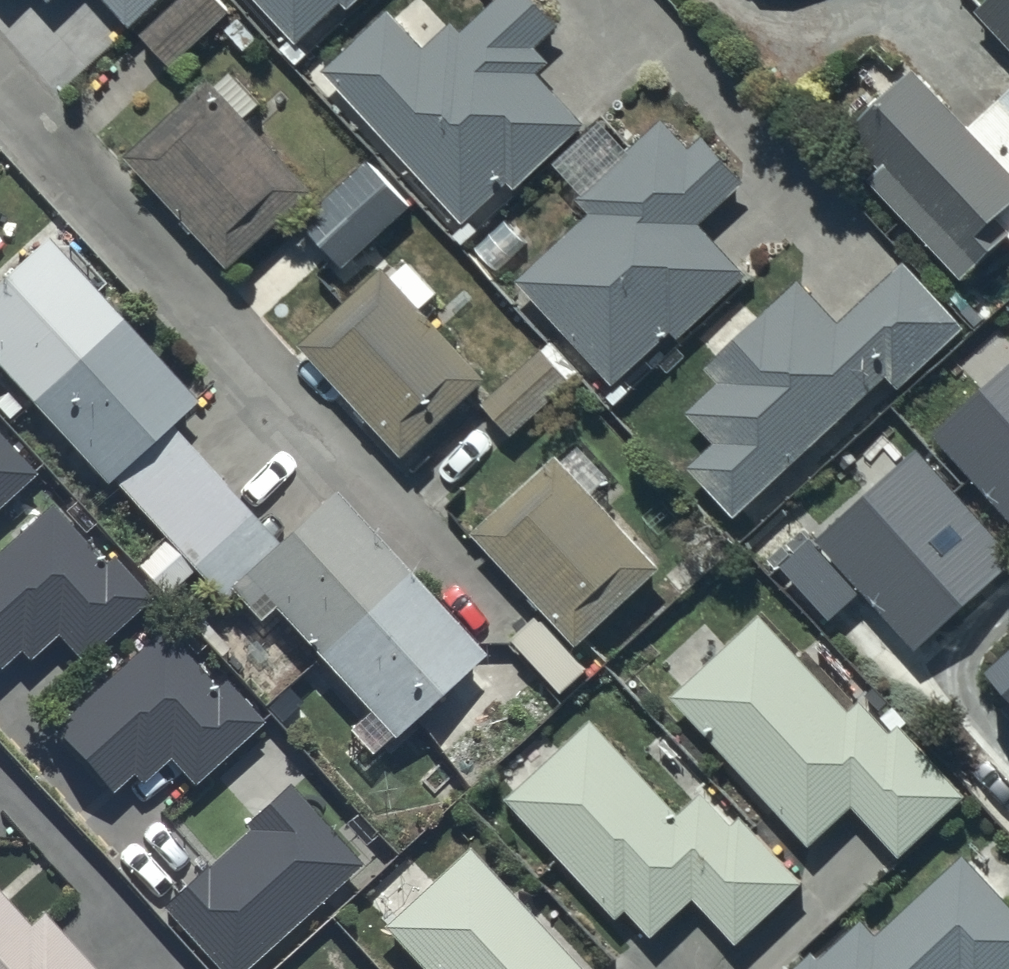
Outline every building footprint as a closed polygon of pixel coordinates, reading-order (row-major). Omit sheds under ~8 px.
[(54,12),(67,0),(43,0),(54,12)] [(133,33),(169,0),(102,0),(133,33)] [(140,37),(174,72),(233,16),(218,0),(179,0),(140,37)] [(302,51),(345,10),(350,16),(367,0),(253,0),(302,51)] [(325,77),(467,230),(510,190),(516,197),(587,131),(541,80),(555,68),(540,52),(562,31),(533,0),(502,0),(464,35),(456,27),(428,54),(392,15),(325,77)] [(980,20),(1008,50),(1008,0),(1000,0),(980,20)] [(130,160),(234,277),(317,202),(247,125),(266,108),(235,75),(217,92),(212,86),(130,160)] [(916,76),(851,141),(883,172),(867,188),(967,289),(1008,248),(1008,95),(974,131),(916,76)] [(665,125),(579,204),(591,217),(518,284),(615,390),(673,337),(682,346),(754,280),(706,228),(749,188),(704,140),(690,153),(665,125)] [(414,209),(365,162),(301,229),(350,276),(414,209)] [(11,393),(0,403),(0,417),(9,427),(27,410),(107,495),(113,489),(162,541),(132,569),(165,604),(194,577),(225,610),(233,602),(261,631),(273,619),(395,749),(415,730),(472,791),(539,730),(483,670),(490,663),(332,495),(278,546),(172,434),(198,409),(184,394),(190,389),(160,358),(156,362),(82,283),(86,279),(57,248),(52,253),(45,245),(0,287),(0,381),(11,393)] [(733,521),(882,379),(896,394),(964,330),(900,262),(838,321),(796,277),(700,369),(714,384),(682,414),(711,445),(684,470),(733,521)] [(298,352),(407,468),(494,386),(427,315),(444,300),(412,266),(395,282),(384,271),(298,352)] [(574,386),(540,352),(481,412),(515,446),(574,386)] [(38,483),(0,440),(0,516),(38,483)] [(551,454),(463,536),(570,650),(658,568),(551,454)] [(0,556),(0,674),(1,676),(19,659),(29,670),(56,644),(80,670),(151,604),(113,564),(107,569),(51,508),(0,556)] [(767,620),(676,701),(811,854),(855,814),(902,868),(975,804),(907,727),(893,739),(863,705),(851,715),(767,620)] [(167,634),(53,739),(111,802),(132,783),(141,793),(168,768),(193,794),(263,729),(223,686),(218,690),(167,634)] [(597,723),(508,803),(619,926),(629,918),(655,947),(699,907),(741,953),(811,889),(745,816),(735,825),(708,795),(683,817),(597,723)] [(288,793),(161,912),(214,968),(257,968),(361,872),(288,793)] [(362,896),(389,926),(380,934),(412,968),(596,968),(535,902),(523,912),(469,852),(435,882),(409,852),(362,896)] [(799,968),(1008,968),(1008,905),(965,859),(881,939),(867,925),(823,967),(812,956),(799,968)] [(44,915),(30,928),(0,896),(0,968),(93,968),(44,915)]
